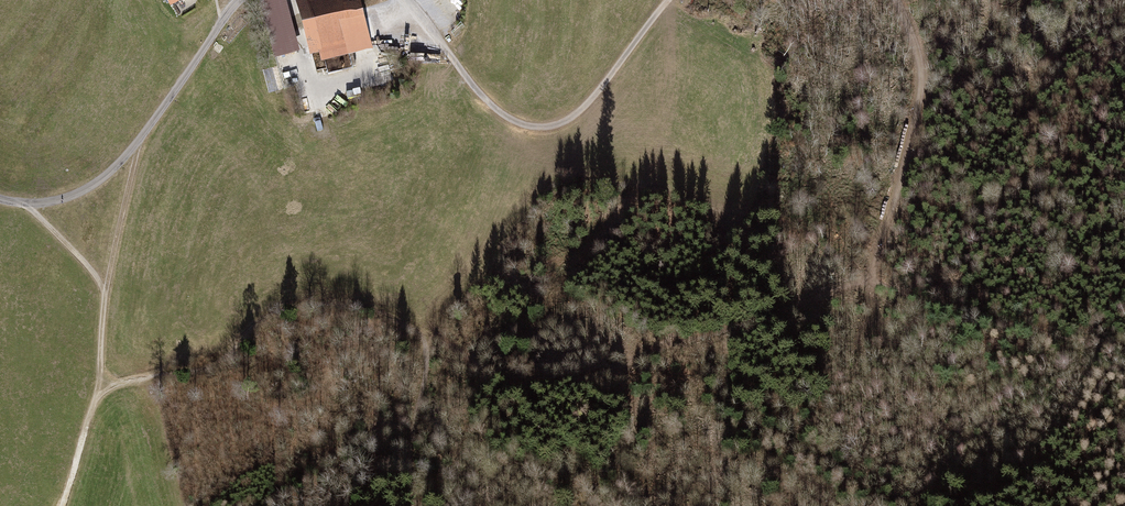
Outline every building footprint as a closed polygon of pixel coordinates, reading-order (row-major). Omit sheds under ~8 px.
[(299,53),(284,0),(274,0),(258,4),(274,60),(299,53)] [(310,58),(318,56),(320,63),(372,49),(359,2),(348,5),(346,0),(294,0),(310,58)] [(459,32),(450,38),(453,43),(462,37),(459,32)]
